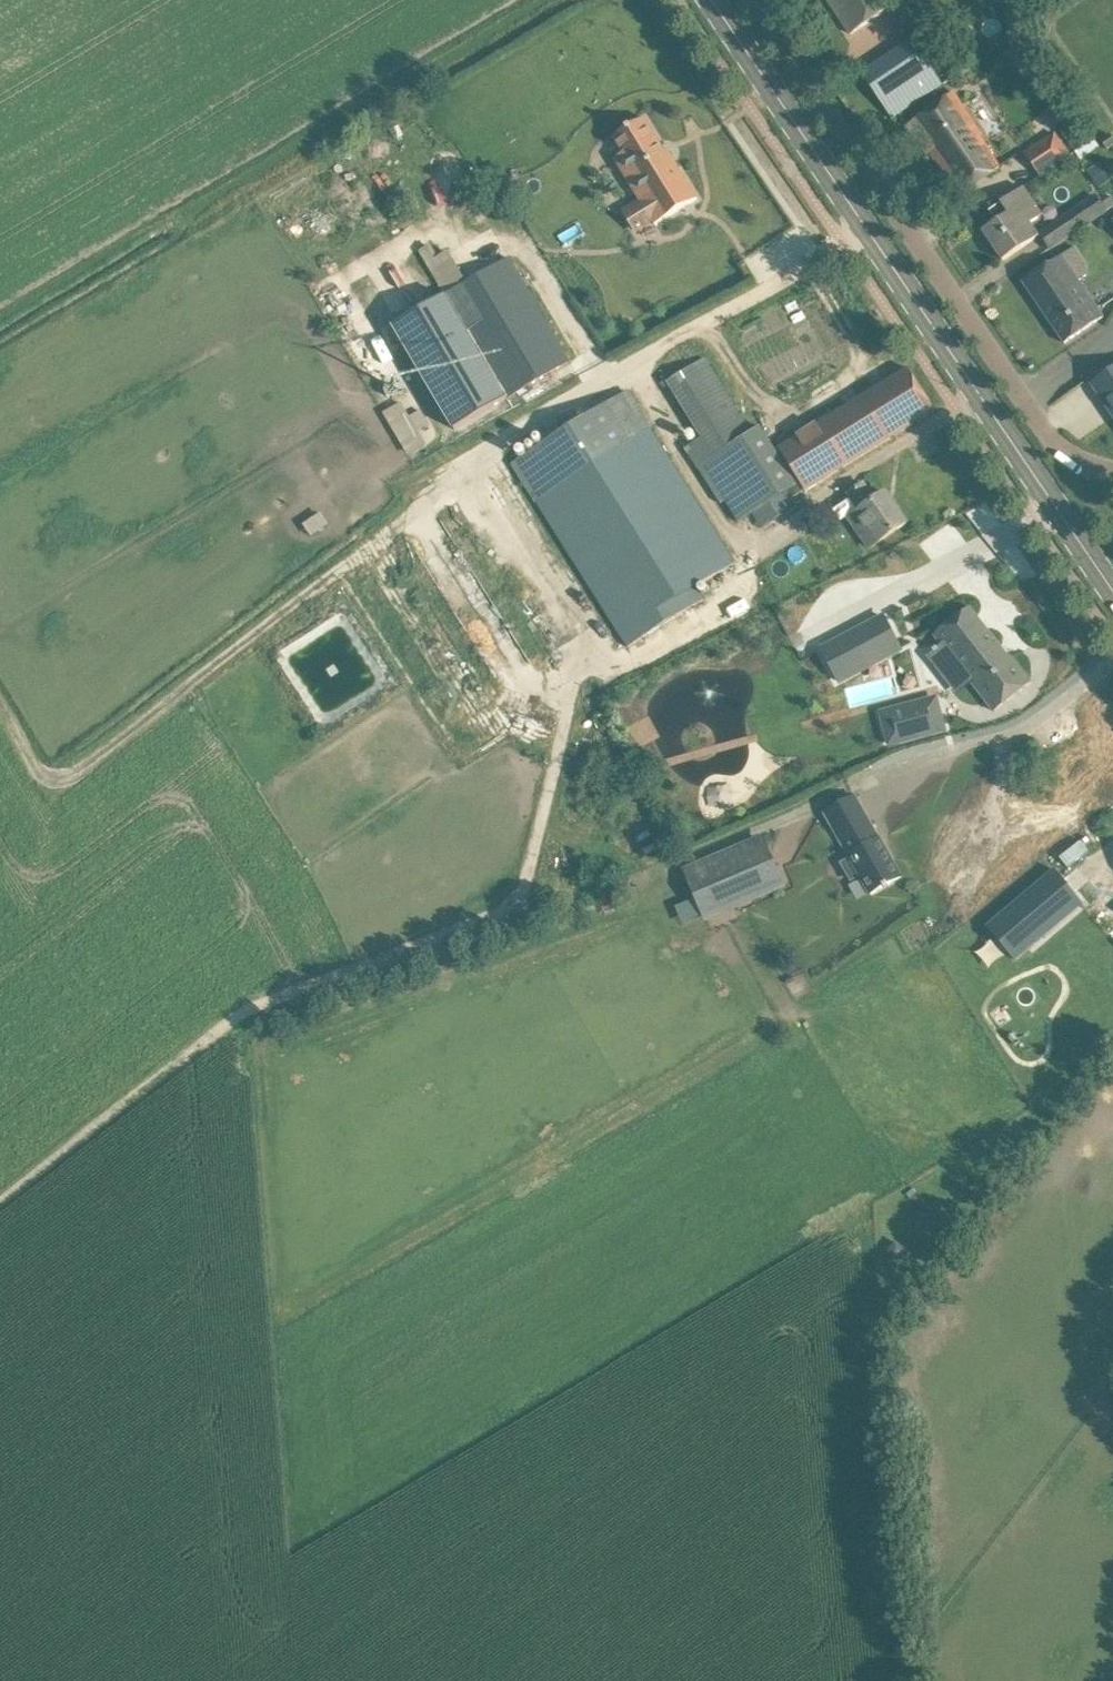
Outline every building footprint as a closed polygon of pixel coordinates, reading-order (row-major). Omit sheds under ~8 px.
[(849,34),(893,6),(889,0),(824,0),(849,34)] [(913,40),(881,61),(863,74),(893,118),(945,83),(913,40)] [(906,126),(927,154),(930,152),(960,191),(996,163),(977,133),(980,131),(978,127),(986,121),(978,110),(970,116),(968,113),(967,113),(952,91),(906,126)] [(645,118),(613,138),(623,154),(635,173),(627,178),(641,202),(625,212),(638,231),(654,222),(655,225),(698,199),(669,152),(667,154),(645,118)] [(1038,175),(1069,153),(1052,128),(1021,149),(1038,175)] [(1009,214),(983,231),(1003,260),(1040,236),(1031,223),(1043,215),(1024,187),(1001,203),(1009,214)] [(1042,233),(1052,248),(1106,211),(1096,196),(1042,233)] [(1076,246),(1042,269),(1023,282),(1065,343),(1104,317),(1078,279),(1092,270),(1076,246)] [(510,257),(392,326),(454,431),(572,361),(510,257)] [(799,488),(775,450),(761,427),(757,429),(755,425),(749,429),(704,359),(666,382),(701,436),(684,447),(719,505),(725,502),(737,522),(752,513),(761,529),(795,507),(788,494),(799,488)] [(908,368),(775,450),(799,488),(803,485),(807,492),(936,411),(908,368)] [(1093,385),(1112,414),(1112,372),(1093,385)] [(514,462),(629,646),(705,599),(696,586),(736,562),(628,390),(514,462)] [(855,510),(845,517),(868,550),(881,541),(907,523),(886,493),(875,500),(864,484),(845,496),(855,510)] [(970,607),(935,635),(942,644),(972,682),(995,711),(1032,682),(1027,676),(1011,656),(1009,657),(970,607)] [(903,649),(885,614),(821,647),(839,682),(903,649)] [(946,730),(937,696),(881,711),(890,745),(946,730)] [(899,876),(856,796),(825,813),(848,853),(838,859),(850,880),(860,875),(871,893),(899,876)] [(763,832),(684,866),(702,907),(781,873),(763,832)] [(1055,869),(987,926),(1016,960),(1083,902),(1055,869)] [(896,1242),(887,1252),(898,1260),(906,1250),(896,1242)]
